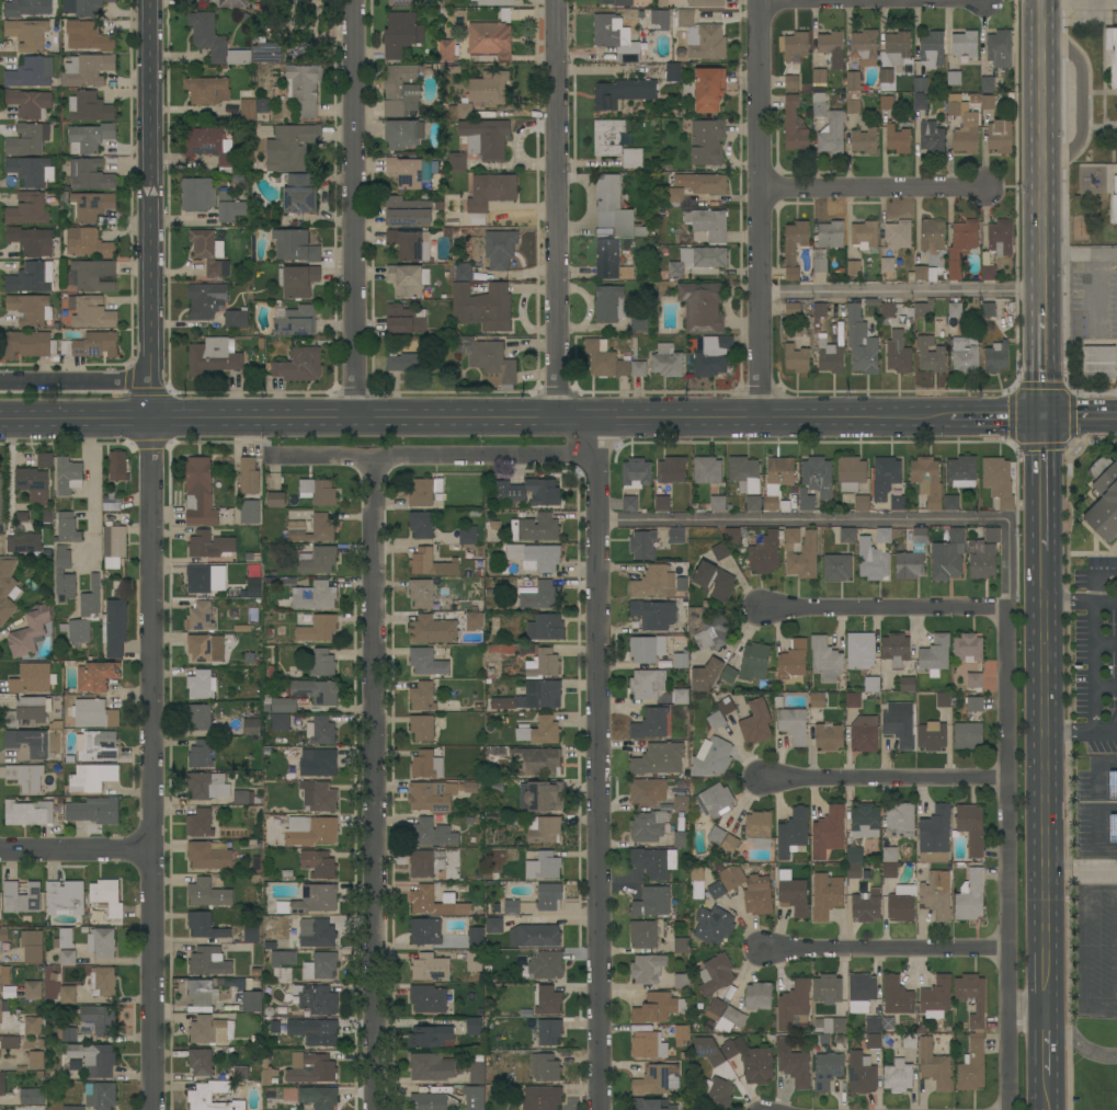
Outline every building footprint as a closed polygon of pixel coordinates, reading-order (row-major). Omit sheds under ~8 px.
[(19,2),(19,0),(52,0),(52,14),(20,14),(20,18),(8,18),(8,19),(4,19),(4,2),(19,2)] [(64,13),(64,0),(75,0),(75,13),(64,13)] [(76,16),(76,0),(116,0),(116,2),(102,2),(102,8),(96,8),(96,16),(76,16)] [(669,31),(660,31),(660,24),(650,24),(650,10),(669,10),(669,31)] [(694,27),(677,27),(677,26),(674,26),(674,18),(677,18),(677,10),(694,10),(694,27)] [(226,64),(210,64),(210,49),(207,49),(207,48),(200,48),(200,46),(193,46),(193,28),(192,28),(192,26),(187,26),(187,13),(195,13),(195,12),(215,12),(215,36),(226,36),(226,64)] [(415,12),(415,25),(423,25),(423,43),(415,43),(415,44),(409,44),(409,46),(402,46),(402,60),(385,60),(384,30),(388,30),(387,12),(415,12)] [(615,13),(615,15),(620,15),(620,19),(622,19),(623,27),(630,27),(630,42),(640,42),(640,62),(617,62),(617,47),(596,47),(596,45),(594,45),(593,14),(615,13)] [(53,49),(44,49),(44,52),(39,52),(39,53),(18,53),(18,43),(23,43),(23,42),(16,42),(16,36),(3,37),(3,20),(7,20),(7,21),(48,21),(49,31),(53,31),(53,49)] [(80,21),(98,22),(98,34),(101,34),(101,36),(115,36),(115,53),(112,53),(112,52),(100,52),(100,48),(68,48),(68,34),(66,34),(66,21),(80,21)] [(505,23),(505,25),(511,25),(511,62),(497,62),(497,54),(468,54),(468,23),(505,23)] [(686,58),(686,45),(686,37),(691,37),(691,34),(693,34),(693,33),(697,33),(697,24),(711,24),(711,23),(715,23),(715,24),(722,24),(722,36),(726,36),(726,58),(686,58)] [(1105,28),(1116,28),(1116,89),(1112,89),(1110,50),(1105,50),(1105,28)] [(851,33),(863,33),(863,30),(878,30),(878,36),(876,36),(876,50),(876,60),(875,60),(870,67),(860,67),(858,65),(860,57),(857,56),(851,56),(851,33)] [(965,34),(965,30),(977,30),(977,58),(967,58),(967,52),(951,52),(951,34),(965,34)] [(831,34),(831,31),(842,31),(842,52),(843,52),(843,69),(831,69),(830,53),(823,53),(823,55),(817,55),(817,34),(831,34)] [(885,34),(898,34),(897,31),(910,31),(910,58),(902,58),(902,66),(891,66),(885,53),(885,34)] [(920,52),(920,35),(928,35),(928,31),(944,31),(944,66),(935,66),(935,69),(926,69),(920,61),(920,52)] [(987,35),(995,35),(995,31),(1011,31),(1011,68),(993,68),(993,61),(987,61),(987,35)] [(784,36),(794,36),(794,32),(808,32),(808,57),(799,57),(799,54),(793,54),(791,61),(784,61),(784,36)] [(438,39),(453,39),(453,62),(437,62),(438,39)] [(252,46),(258,46),(258,43),(278,43),(278,46),(283,46),(283,62),(252,62),(252,46)] [(227,65),(227,50),(250,50),(250,65),(227,65)] [(61,72),(65,72),(65,62),(71,62),(71,57),(78,57),(78,55),(112,55),(112,54),(115,54),(115,71),(102,71),(102,70),(99,70),(99,76),(103,76),(103,87),(94,87),(94,85),(78,85),(78,87),(61,87),(61,72)] [(16,71),(16,66),(23,66),(23,56),(44,56),(44,57),(53,57),(53,78),(50,78),(50,85),(7,87),(7,88),(3,88),(3,71),(16,71)] [(665,64),(681,62),(681,81),(666,81),(665,64)] [(297,118),(297,101),(292,101),(290,79),(285,79),(285,65),(293,65),(293,66),(310,66),(310,65),(320,65),(320,68),(322,68),(322,79),(320,79),(320,82),(316,82),(316,118),(297,118)] [(418,65),(418,87),(407,87),(407,110),(403,110),(403,116),(384,116),(384,100),(385,100),(385,90),(384,90),(384,80),(387,80),(387,65),(418,65)] [(695,113),(695,103),(696,103),(696,98),(694,95),(694,92),(696,90),(696,68),(726,68),(726,92),(723,92),(723,96),(720,96),(721,98),(721,99),(721,100),(719,102),(718,103),(718,113),(695,113)] [(812,69),(825,69),(825,83),(812,83),(812,69)] [(879,69),(893,69),(893,82),(879,82),(879,69)] [(509,70),(509,81),(505,81),(505,104),(495,104),(495,107),(483,107),(483,102),(469,102),(469,79),(482,79),(482,70),(509,70)] [(846,84),(843,85),(843,78),(846,78),(846,71),(859,71),(859,85),(862,85),(863,90),(846,91),(846,84)] [(947,71),(960,71),(960,85),(947,85),(947,71)] [(894,78),(900,78),(900,76),(902,75),(905,76),(907,78),(913,78),(913,90),(894,90),(894,78)] [(798,76),(798,89),(785,89),(785,76),(798,76)] [(927,78),(926,91),(913,91),(913,77),(927,78)] [(994,77),(994,91),(981,91),(981,77),(994,77)] [(228,78),(228,89),(230,89),(230,100),(219,101),(219,104),(191,104),(191,92),(189,92),(187,91),(187,90),(183,90),(183,78),(228,78)] [(594,83),(615,83),(615,80),(657,80),(657,100),(617,100),(617,111),(594,111),(594,83)] [(45,108),(46,118),(45,118),(45,121),(35,121),(35,119),(22,119),(22,117),(18,117),(18,107),(20,107),(20,104),(5,104),(5,89),(8,89),(8,90),(20,89),(20,91),(25,91),(25,92),(52,92),(52,108),(45,108)] [(96,91),(96,100),(103,100),(103,105),(116,105),(116,122),(113,121),(69,121),(69,111),(69,96),(76,96),(76,91),(96,91)] [(846,100),(845,100),(845,92),(859,92),(859,114),(846,114),(846,100)] [(812,103),(812,93),(825,93),(825,102),(825,116),(824,116),(824,118),(814,118),(814,117),(812,117),(812,103)] [(799,94),(799,108),(796,108),(796,131),(799,131),(799,129),(808,129),(809,152),(785,152),(785,94),(799,94)] [(879,96),(893,95),(893,110),(880,110),(879,96)] [(913,95),(927,95),(927,111),(913,111),(913,95)] [(966,153),(966,151),(953,151),(953,133),(954,133),(954,129),(959,129),(959,127),(961,127),(961,117),(961,116),(947,116),(947,112),(944,112),(944,102),(948,102),(948,95),(958,95),(958,102),(968,103),(968,112),(978,112),(977,155),(966,153)] [(981,95),(994,95),(994,110),(981,110),(981,95)] [(257,113),(257,99),(260,99),(260,98),(263,98),(263,99),(269,99),(269,113),(257,113)] [(255,121),(239,121),(239,112),(240,112),(240,99),(255,99),(255,121)] [(449,118),(448,105),(456,105),(456,103),(472,103),(472,118),(449,118)] [(224,104),(237,105),(237,113),(224,113),(224,104)] [(843,155),(830,155),(830,151),(817,151),(817,133),(820,133),(829,124),(829,111),(843,111),(843,155)] [(626,119),(626,134),(620,134),(620,145),(622,145),(622,156),(594,156),(594,119),(626,119)] [(725,138),(719,138),(719,144),(721,144),(721,165),(692,165),(692,121),(714,121),(714,119),(725,119),(725,138)] [(988,133),(987,133),(987,123),(993,123),(993,119),(1011,119),(1011,153),(996,153),(996,150),(988,150),(988,133)] [(385,121),(413,121),(418,121),(418,122),(423,122),(424,138),(418,138),(419,146),(404,146),(404,150),(388,150),(388,141),(385,141),(385,121)] [(510,121),(510,123),(510,140),(508,140),(508,136),(504,136),(504,162),(482,162),(482,155),(478,155),(478,153),(467,153),(467,144),(459,144),(459,136),(458,136),(457,121),(510,121)] [(886,124),(888,124),(888,121),(891,121),(891,124),(894,124),(894,131),(901,131),(901,129),(910,128),(910,134),(910,153),(896,153),(896,150),(887,150),(886,124)] [(920,123),(921,123),(921,121),(936,121),(936,128),(944,128),(944,153),(930,155),(930,149),(920,149),(920,123)] [(4,138),(22,138),(22,134),(16,134),(16,123),(26,123),(26,124),(49,124),(49,140),(42,140),(42,153),(20,153),(20,155),(8,155),(8,156),(4,156),(4,138)] [(100,126),(100,124),(112,123),(115,123),(115,139),(101,139),(101,144),(98,144),(98,153),(71,153),(71,142),(69,142),(69,135),(67,135),(67,129),(68,129),(68,127),(100,126)] [(259,125),(273,125),(273,137),(259,136),(259,125)] [(306,171),(266,171),(266,140),(274,140),(274,125),(315,125),(320,125),(320,142),(306,142),(306,171)] [(864,155),(864,151),(852,151),(851,130),(859,130),(859,133),(867,133),(867,127),(877,127),(877,135),(876,135),(876,149),(877,149),(877,155),(864,155)] [(185,128),(221,128),(221,134),(225,134),(224,139),(231,139),(231,152),(232,152),(232,167),(231,167),(231,173),(218,173),(218,167),(218,153),(212,153),(210,156),(208,156),(208,153),(192,153),(192,161),(185,161),(185,128)] [(642,148),(642,168),(623,168),(623,148),(642,148)] [(466,152),(466,172),(448,172),(448,152),(466,152)] [(5,157),(8,157),(8,158),(50,158),(50,167),(54,167),(54,182),(44,182),(44,188),(24,188),(24,179),(18,179),(18,174),(4,174),(5,157)] [(386,157),(401,157),(401,159),(421,159),(430,159),(430,182),(422,182),(422,190),(398,190),(398,173),(386,173),(386,157)] [(70,159),(94,159),(94,158),(102,158),(102,167),(96,167),(96,172),(102,172),(102,174),(115,174),(115,190),(112,190),(112,188),(71,188),(72,179),(70,179),(70,159)] [(311,174),(311,186),(316,186),(317,213),(284,213),(284,206),(280,206),(280,188),(284,188),(284,187),(287,187),(287,174),(311,174)] [(516,174),(517,199),(498,201),(488,201),(488,214),(485,214),(485,225),(470,225),(470,214),(467,214),(467,197),(472,197),(472,174),(516,174)] [(620,209),(634,209),(634,224),(641,224),(641,227),(647,227),(647,236),(634,236),(634,238),(615,238),(615,228),(597,228),(597,211),(595,211),(595,185),(600,174),(620,174),(620,209)] [(726,174),(726,194),(693,194),(693,191),(691,191),(691,188),(684,188),(684,186),(674,186),(674,174),(726,174)] [(181,179),(212,179),(212,187),(215,187),(216,206),(207,206),(207,210),(181,210),(181,179)] [(669,187),(683,187),(683,203),(683,207),(669,206),(669,203),(669,202),(669,187)] [(218,201),(218,190),(231,190),(231,201),(218,201)] [(38,192),(38,193),(44,193),(44,213),(49,213),(49,222),(7,222),(7,225),(4,225),(4,208),(18,208),(18,203),(18,192),(38,192)] [(112,193),(115,193),(115,209),(103,209),(103,214),(96,215),(96,224),(77,224),(77,218),(75,218),(75,204),(70,204),(70,194),(112,193)] [(388,226),(388,225),(386,225),(386,196),(402,196),(402,201),(432,201),(432,209),(431,209),(431,226),(388,226)] [(218,202),(244,202),(244,215),(235,216),(235,222),(218,222),(218,202)] [(434,202),(443,202),(443,210),(434,210),(434,202)] [(710,210),(721,210),(726,210),(726,243),(707,243),(707,241),(694,241),(694,231),(692,231),(692,224),(684,224),(684,222),(684,220),(683,220),(683,216),(683,210),(710,210)] [(1012,256),(994,256),(994,251),(988,251),(988,224),(996,225),(996,219),(1012,219),(1012,256)] [(843,247),(818,247),(818,245),(816,245),(816,241),(818,241),(818,224),(830,224),(830,220),(843,220),(843,247)] [(877,248),(868,248),(868,250),(858,250),(858,248),(853,248),(853,244),(851,244),(851,224),(864,224),(864,220),(877,220),(877,248)] [(911,248),(899,248),(899,250),(892,250),(892,248),(887,248),(887,242),(885,242),(885,224),(898,224),(898,220),(910,220),(911,248)] [(944,250),(938,250),(938,253),(928,253),(928,250),(920,250),(920,241),(921,241),(921,220),(933,220),(944,220),(944,250)] [(979,253),(969,253),(969,250),(961,250),(961,281),(948,281),(947,261),(948,261),(948,248),(953,248),(953,224),(966,224),(965,220),(978,220),(978,247),(979,247),(979,253)] [(796,266),(785,266),(785,242),(785,226),(795,225),(794,221),(809,221),(809,245),(799,245),(799,243),(796,243),(796,266)] [(53,256),(41,256),(23,256),(23,247),(20,247),(20,242),(5,242),(5,226),(9,226),(9,227),(21,227),(21,230),(53,230),(53,256)] [(96,227),(96,229),(99,229),(99,240),(101,240),(101,242),(115,242),(116,259),(100,259),(100,254),(67,255),(67,252),(65,252),(64,248),(67,248),(66,228),(96,227)] [(442,228),(452,228),(452,237),(442,237),(442,228)] [(386,230),(402,229),(402,231),(422,231),(422,232),(429,232),(430,260),(422,260),(422,261),(399,261),(399,244),(386,244),(386,230)] [(220,277),(206,277),(206,262),(207,262),(207,259),(193,259),(193,242),(189,242),(189,230),(214,230),(214,241),(224,241),(224,258),(215,258),(215,261),(221,261),(220,277)] [(320,262),(305,262),(305,260),(276,260),(275,239),(272,239),(272,230),(308,230),(308,245),(320,245),(320,262)] [(518,231),(518,243),(514,243),(514,258),(509,258),(509,271),(490,271),(490,258),(486,258),(485,231),(518,231)] [(618,266),(632,266),(632,279),(618,279),(618,278),(596,278),(596,239),(618,239),(618,266)] [(693,267),(693,263),(684,263),(684,274),(683,274),(683,276),(669,276),(669,262),(681,262),(681,248),(693,248),(727,248),(727,267),(693,267)] [(827,272),(825,272),(825,281),(811,282),(811,272),(813,272),(813,259),(814,259),(814,249),(825,249),(825,259),(827,259),(827,272)] [(893,273),(892,273),(892,277),(886,277),(886,273),(880,273),(880,258),(893,258),(893,273)] [(77,290),(77,270),(70,270),(70,261),(101,261),(115,261),(115,276),(100,276),(100,283),(115,283),(115,291),(77,290)] [(860,261),(860,275),(847,275),(846,261),(860,261)] [(8,291),(8,293),(4,293),(4,276),(18,276),(18,271),(24,271),(23,262),(52,262),(53,283),(52,283),(52,290),(8,291)] [(471,281),(455,281),(455,263),(471,263),(471,281)] [(395,296),(395,281),(386,281),(386,265),(422,265),(422,268),(430,268),(430,284),(422,284),(422,296),(395,296)] [(284,298),(284,286),(278,286),(278,268),(283,268),(283,266),(320,266),(320,282),(310,282),(310,298),(284,298)] [(786,281),(786,267),(799,266),(799,281),(786,281)] [(934,281),(914,279),(914,266),(934,266),(934,281)] [(995,281),(981,281),(981,266),(995,266),(995,281)] [(488,282),(508,282),(508,294),(511,294),(510,331),(481,331),(481,322),(469,322),(469,323),(453,323),(453,284),(469,284),(469,297),(488,294),(488,282)] [(722,283),(722,302),(718,302),(718,313),(723,313),(723,332),(685,332),(685,301),(676,301),(676,283),(722,283)] [(228,301),(224,301),(224,310),(217,310),(217,312),(214,312),(214,316),(212,316),(212,320),(191,320),(191,319),(190,319),(189,310),(191,310),(190,299),(189,299),(189,296),(186,296),(186,288),(189,288),(189,285),(227,284),(228,301)] [(595,286),(624,286),(624,302),(628,302),(628,318),(617,318),(617,323),(595,323),(595,286)] [(53,320),(45,320),(45,325),(31,325),(31,328),(19,328),(19,318),(24,318),(24,312),(18,312),(18,311),(7,311),(7,296),(49,296),(49,307),(53,307),(53,320)] [(117,328),(101,328),(101,327),(72,327),(72,316),(77,316),(77,310),(67,310),(68,296),(82,296),(103,296),(102,305),(96,305),(96,306),(103,306),(103,311),(117,311),(117,328)] [(914,304),(926,302),(926,298),(934,298),(934,304),(932,304),(933,312),(927,312),(927,317),(914,318),(914,304)] [(800,302),(800,317),(786,317),(786,302),(800,302)] [(894,318),(880,318),(880,302),(894,302),(894,318)] [(948,318),(948,302),(961,302),(961,318),(948,318)] [(402,304),(402,308),(415,309),(425,309),(425,317),(426,317),(425,333),(386,333),(386,304),(402,304)] [(813,304),(827,304),(827,317),(813,317),(813,304)] [(877,367),(879,367),(878,375),(864,375),(864,371),(850,371),(851,366),(851,347),(847,347),(848,323),(846,323),(847,304),(860,304),(860,317),(863,317),(863,322),(866,322),(866,337),(878,337),(877,367)] [(994,317),(982,317),(981,304),(994,304),(994,317)] [(315,334),(274,334),(274,308),(284,308),(285,310),(298,310),(298,305),(315,305),(315,334)] [(225,329),(225,310),(241,310),(241,307),(247,307),(247,311),(248,311),(248,329),(225,329)] [(630,311),(648,311),(648,331),(630,331),(630,311)] [(911,374),(896,374),(896,369),(887,369),(887,341),(891,341),(891,329),(903,329),(903,347),(911,347),(911,374)] [(50,332),(50,341),(57,341),(57,354),(50,354),(50,356),(20,356),(20,353),(14,353),(14,359),(5,359),(5,345),(5,332),(50,332)] [(116,332),(116,348),(117,348),(117,357),(107,357),(107,352),(102,352),(102,356),(71,356),(71,354),(60,354),(60,341),(86,341),(86,332),(116,332)] [(503,359),(516,359),(516,385),(513,385),(513,390),(501,390),(501,385),(488,385),(488,374),(483,374),(483,367),(467,367),(467,353),(455,353),(455,336),(474,336),(474,333),(491,333),(491,336),(492,336),(492,341),(503,341),(503,359)] [(695,352),(703,352),(703,336),(717,336),(717,335),(733,335),(733,350),(726,350),(726,363),(727,363),(727,366),(727,373),(717,373),(717,376),(714,376),(714,377),(695,377),(695,352)] [(945,373),(932,373),(932,370),(919,370),(919,350),(916,350),(916,335),(934,335),(934,346),(927,345),(927,352),(935,352),(935,346),(945,346),(945,373)] [(979,373),(966,374),(966,373),(956,373),(956,370),(953,370),(953,352),(949,352),(949,339),(953,339),(953,336),(977,336),(977,346),(979,346),(979,373)] [(203,369),(203,377),(189,377),(189,344),(205,344),(205,337),(228,337),(228,339),(233,339),(233,353),(243,353),(243,369),(203,369)] [(616,376),(607,376),(607,378),(597,378),(597,377),(595,377),(595,375),(590,375),(590,353),(584,353),(584,339),(600,339),(607,339),(607,352),(616,352),(616,376)] [(832,374),(832,370),(818,370),(818,339),(827,339),(827,345),(835,345),(835,346),(844,346),(844,354),(843,354),(843,368),(844,368),(844,374),(832,374)] [(1008,369),(1000,369),(1000,374),(996,374),(996,373),(984,373),(984,347),(991,347),(991,343),(1002,343),(1002,340),(1007,340),(1007,343),(1008,343),(1008,369)] [(387,370),(387,356),(389,356),(389,351),(396,351),(396,356),(400,356),(400,353),(422,353),(422,342),(431,342),(431,370),(387,370)] [(682,377),(664,377),(664,376),(660,376),(660,373),(651,373),(651,366),(650,366),(650,363),(651,363),(651,354),(654,354),(654,353),(658,353),(658,343),(673,343),(673,352),(682,352),(682,377)] [(795,374),(795,369),(786,369),(786,353),(785,353),(785,343),(794,343),(794,351),(800,351),(800,348),(809,348),(810,373),(795,374)] [(283,380),(283,377),(272,377),(272,362),(292,362),(292,347),(320,346),(320,376),(315,380),(283,380)] [(1115,379),(1083,379),(1083,346),(1115,346),(1115,379)] [(616,376),(616,361),(630,361),(630,376),(616,376)] [(630,376),(631,361),(647,362),(646,377),(630,376)] [(109,451),(125,451),(125,480),(109,480),(109,451)] [(37,453),(53,453),(53,468),(37,468),(37,453)] [(1114,462),(1116,459),(1116,538),(1116,537),(1109,543),(1103,538),(1103,539),(1087,524),(1088,523),(1083,517),(1103,496),(1092,485),(1096,481),(1088,473),(1091,468),(1093,465),(1095,462),(1098,459),(1103,457),(1106,455),(1114,462)] [(57,456),(69,456),(69,461),(72,461),(72,462),(82,462),(82,488),(71,489),(71,496),(57,496),(57,456)] [(976,456),(976,480),(976,488),(953,488),(953,483),(946,483),(946,481),(945,462),(946,462),(946,460),(958,460),(957,456),(976,456)] [(186,525),(186,510),(186,494),(186,461),(189,461),(189,457),(209,457),(209,461),(212,461),(210,510),(218,510),(218,525),(186,525)] [(240,457),(255,457),(254,471),(259,471),(259,494),(240,494),(240,457)] [(658,483),(658,461),(664,461),(664,457),(686,457),(686,464),(685,464),(685,483),(658,483)] [(695,483),(694,457),(715,457),(715,460),(721,460),(721,483),(695,483)] [(729,457),(746,457),(746,460),(759,460),(759,462),(760,493),(739,494),(739,481),(729,481),(729,457)] [(831,499),(819,499),(819,490),(810,490),(810,485),(801,485),(801,461),(808,461),(808,457),(823,457),(823,460),(831,460),(831,499)] [(859,457),(859,461),(866,461),(866,483),(857,483),(857,492),(841,492),(841,483),(839,483),(837,464),(837,457),(859,457)] [(942,511),(926,511),(926,495),(919,494),(919,483),(910,483),(910,461),(916,461),(916,457),(933,457),(933,460),(938,460),(938,478),(939,478),(938,483),(942,483),(942,511)] [(651,484),(641,484),(641,489),(624,489),(624,485),(623,485),(623,462),(628,462),(628,458),(643,458),(643,461),(651,462),(651,484)] [(786,458),(793,458),(793,459),(794,459),(794,485),(780,484),(780,497),(778,497),(778,511),(764,511),(764,496),(767,496),(767,484),(767,458),(786,458)] [(901,483),(890,483),(890,492),(887,492),(887,502),(874,502),(873,482),(874,482),(874,458),(894,458),(894,460),(901,460),(901,483)] [(1010,481),(1012,481),(1011,495),(1014,495),(1014,511),(999,511),(999,497),(991,497),(991,490),(991,488),(982,488),(982,458),(1003,458),(1003,460),(1010,460),(1010,481)] [(15,469),(34,469),(34,471),(47,471),(47,505),(50,510),(52,510),(52,523),(43,523),(43,510),(41,505),(41,503),(31,503),(31,490),(15,490),(15,469)] [(312,505),(312,497),(299,497),(299,493),(298,493),(299,479),(314,479),(314,480),(331,480),(331,489),(335,489),(335,497),(337,497),(337,506),(312,505)] [(409,506),(409,496),(410,496),(410,488),(413,488),(413,479),(443,479),(443,492),(433,492),(433,506),(409,506)] [(536,505),(536,506),(532,506),(532,496),(531,496),(531,491),(526,491),(526,501),(493,501),(493,481),(509,481),(509,484),(525,484),(525,479),(536,479),(555,479),(555,488),(559,488),(559,497),(560,497),(560,505),(536,505)] [(799,488),(807,488),(807,495),(814,495),(814,511),(800,511),(799,488)] [(103,511),(103,495),(107,495),(107,491),(115,491),(115,495),(121,495),(121,511),(103,511)] [(267,507),(267,492),(285,492),(285,507),(267,507)] [(656,511),(656,495),(670,496),(670,511),(656,511)] [(726,495),(726,497),(727,497),(727,510),(726,510),(726,511),(710,511),(710,495),(726,495)] [(746,511),(746,495),(761,495),(761,511),(746,511)] [(869,511),(855,511),(855,495),(868,495),(869,511)] [(959,511),(944,511),(944,495),(959,495),(959,511)] [(638,511),(623,511),(623,496),(638,496),(638,511)] [(904,510),(890,511),(890,496),(904,496),(904,510)] [(259,524),(240,524),(241,500),(259,500),(259,524)] [(16,520),(16,512),(27,512),(27,520),(16,520)] [(57,512),(72,512),(72,518),(75,518),(75,530),(76,530),(76,531),(81,531),(82,541),(58,542),(57,512)] [(511,540),(511,519),(517,519),(517,518),(537,518),(537,512),(551,512),(551,518),(557,518),(557,526),(560,526),(560,529),(558,529),(558,540),(511,540)] [(287,541),(287,529),(287,520),(305,520),(305,534),(312,534),(312,513),(328,513),(328,520),(333,520),(333,523),(337,523),(337,530),(334,530),(334,541),(287,541)] [(433,539),(414,539),(414,530),(410,530),(410,520),(409,520),(409,513),(410,513),(433,513),(433,539)] [(126,557),(119,557),(119,569),(104,569),(104,557),(103,557),(103,526),(105,526),(105,522),(112,522),(112,526),(126,526),(126,557)] [(459,545),(459,526),(477,526),(477,545),(459,545)] [(669,543),(669,528),(683,528),(683,543),(669,543)] [(740,543),(726,543),(726,528),(740,528),(740,543)] [(779,569),(772,569),(773,573),(756,574),(756,571),(750,571),(748,547),(755,546),(755,543),(763,542),(763,535),(767,535),(767,529),(778,528),(777,546),(779,569)] [(799,543),(785,543),(785,528),(800,528),(799,543)] [(840,543),(840,528),(855,528),(855,543),(840,543)] [(888,576),(882,576),(882,581),(867,581),(867,576),(859,576),(859,556),(858,556),(858,536),(870,536),(870,541),(870,547),(874,547),(874,549),(876,549),(876,528),(891,528),(891,542),(885,542),(885,552),(888,552),(888,576)] [(913,542),(913,528),(927,528),(927,542),(913,542)] [(964,528),(964,542),(948,542),(948,528),(964,528)] [(1000,542),(984,542),(985,528),(1000,528),(1000,542)] [(235,537),(235,552),(219,552),(219,558),(189,557),(189,547),(186,547),(186,543),(190,543),(190,537),(195,537),(195,529),(209,529),(209,543),(213,543),(213,537),(235,537)] [(817,579),(798,579),(798,575),(786,575),(786,551),(784,551),(784,543),(793,543),(793,554),(801,554),(801,545),(805,545),(805,529),(817,529),(817,579)] [(629,537),(632,537),(632,531),(650,531),(650,530),(657,530),(657,540),(652,540),(652,548),(656,548),(656,560),(650,560),(632,560),(632,553),(629,553),(629,537)] [(41,534),(41,546),(42,546),(42,550),(41,550),(41,552),(7,552),(7,537),(15,537),(15,534),(41,534)] [(995,576),(989,575),(989,579),(978,579),(978,580),(970,580),(970,579),(969,579),(969,554),(965,554),(966,540),(983,540),(983,545),(995,545),(995,576)] [(718,562),(710,548),(723,541),(731,554),(718,562)] [(931,543),(964,543),(964,553),(961,553),(961,558),(962,558),(962,563),(961,563),(961,574),(960,574),(960,577),(949,577),(949,581),(931,581),(931,543)] [(56,550),(56,546),(66,545),(66,550),(70,550),(71,569),(56,569),(56,550)] [(297,573),(297,561),(298,561),(298,545),(314,545),(314,546),(337,546),(337,548),(338,548),(338,553),(337,553),(337,556),(335,556),(335,565),(331,565),(332,573),(297,573)] [(560,554),(559,554),(559,564),(556,564),(556,573),(536,573),(536,571),(523,571),(523,560),(501,560),(501,545),(525,545),(560,546),(560,554)] [(434,575),(434,574),(431,574),(411,574),(411,564),(409,564),(409,560),(412,560),(412,553),(418,553),(418,547),(432,547),(432,548),(434,548),(434,552),(433,552),(433,563),(452,562),(452,558),(458,558),(458,575),(434,575)] [(923,553),(923,574),(916,574),(916,579),(896,579),(896,571),(896,553),(923,553)] [(851,554),(851,577),(845,577),(845,581),(824,581),(824,554),(851,554)] [(1,627),(0,626),(0,560),(18,560),(11,576),(18,583),(15,586),(21,591),(13,600),(8,595),(7,597),(18,607),(1,627)] [(726,604),(702,592),(704,586),(692,581),(702,560),(736,577),(732,583),(736,584),(726,604)] [(674,595),(645,596),(645,597),(630,597),(630,581),(641,581),(641,576),(645,576),(645,570),(648,570),(648,564),(666,564),(669,564),(669,571),(666,571),(666,573),(674,572),(674,595)] [(187,593),(187,575),(186,575),(186,565),(210,565),(210,593),(187,593)] [(56,569),(64,569),(64,574),(75,574),(76,598),(65,598),(65,595),(56,595),(56,569)] [(80,594),(91,594),(91,588),(90,588),(90,573),(99,573),(100,614),(91,614),(91,617),(80,617),(80,594)] [(292,609),(292,587),(312,587),(312,580),(328,580),(328,587),(337,586),(337,598),(334,598),(334,609),(292,609)] [(433,580),(433,607),(414,607),(414,598),(410,598),(410,590),(409,590),(409,580),(433,580)] [(537,593),(537,580),(552,580),(552,586),(560,586),(560,608),(520,608),(518,594),(537,593)] [(126,642),(123,642),(123,659),(106,659),(106,643),(102,643),(102,615),(106,615),(106,599),(126,599),(126,642)] [(668,625),(668,630),(641,631),(641,620),(642,620),(641,616),(630,616),(630,600),(641,600),(641,603),(675,603),(675,622),(673,625),(668,625)] [(13,659),(7,637),(9,637),(8,633),(29,628),(24,614),(37,609),(36,606),(50,602),(49,619),(50,622),(43,623),(46,634),(45,634),(33,638),(37,652),(13,659)] [(189,630),(189,629),(184,629),(184,619),(186,619),(186,616),(190,616),(190,608),(195,608),(195,602),(210,602),(210,622),(215,622),(215,630),(189,630)] [(466,611),(482,613),(482,629),(475,629),(475,631),(466,631),(466,611)] [(412,642),(409,640),(409,637),(412,634),(412,632),(407,632),(407,628),(409,628),(409,621),(412,621),(412,620),(418,620),(418,614),(433,614),(433,621),(456,620),(456,630),(458,630),(458,637),(456,637),(456,639),(457,639),(457,641),(456,641),(456,642),(412,642)] [(560,614),(560,621),(563,621),(563,640),(536,640),(536,614),(560,614)] [(719,648),(720,650),(715,652),(714,650),(710,651),(709,648),(700,652),(693,636),(704,630),(700,622),(721,614),(727,623),(728,623),(730,629),(727,630),(730,639),(728,640),(730,643),(719,648)] [(312,627),(312,615),(337,615),(337,622),(335,622),(335,631),(331,631),(331,641),(295,641),(295,627),(312,627)] [(69,620),(90,620),(90,641),(69,641),(69,620)] [(874,632),(874,637),(875,637),(875,666),(870,666),(870,670),(847,670),(847,660),(846,660),(846,632),(874,632)] [(910,654),(910,660),(902,661),(902,670),(891,670),(891,659),(881,659),(880,654),(881,654),(881,638),(888,638),(888,633),(904,633),(904,638),(909,637),(910,654)] [(949,646),(948,646),(948,668),(938,668),(938,677),(930,677),(930,670),(924,670),(924,672),(917,672),(917,649),(930,649),(930,645),(934,645),(934,633),(949,633),(949,646)] [(982,662),(965,662),(965,660),(954,660),(954,638),(960,638),(960,633),(977,633),(977,638),(982,638),(982,662)] [(210,662),(192,662),(192,654),(187,654),(187,643),(186,643),(186,636),(187,636),(187,634),(210,634),(210,662)] [(665,655),(656,655),(656,659),(658,659),(658,661),(656,661),(656,663),(634,663),(634,656),(630,656),(630,645),(629,645),(629,638),(630,638),(630,637),(656,637),(656,636),(665,636),(665,655)] [(812,650),(810,650),(810,636),(827,636),(827,646),(831,646),(831,650),(837,650),(837,653),(843,653),(843,672),(843,675),(836,675),(836,683),(822,683),(822,672),(812,672),(812,650)] [(800,676),(800,683),(789,683),(789,679),(777,679),(777,675),(777,654),(780,654),(780,653),(787,653),(787,650),(793,650),(793,638),(807,638),(807,652),(806,652),(806,676),(800,676)] [(764,680),(751,677),(751,682),(738,679),(745,644),(751,646),(752,643),(763,645),(764,644),(771,645),(770,646),(772,646),(764,680)] [(488,652),(501,653),(501,645),(504,645),(504,644),(514,644),(514,646),(520,646),(520,652),(514,652),(514,656),(510,656),(509,662),(502,662),(502,677),(493,677),(494,674),(488,674),(488,667),(487,667),(488,652)] [(414,674),(414,666),(410,666),(410,655),(409,655),(409,648),(410,648),(433,648),(433,661),(449,661),(449,674),(414,674)] [(552,648),(552,654),(558,654),(558,661),(560,661),(560,665),(558,665),(558,675),(539,675),(539,678),(525,678),(525,668),(533,668),(533,667),(532,667),(532,662),(537,662),(537,648),(552,648)] [(314,649),(329,649),(329,655),(333,655),(333,662),(337,662),(337,665),(334,665),(334,675),(316,676),(310,676),(310,670),(314,670),(314,649)] [(688,667),(673,667),(673,653),(688,653),(688,667)] [(709,691),(692,691),(692,668),(706,668),(713,656),(725,664),(709,691)] [(24,691),(24,694),(8,694),(8,678),(20,678),(20,663),(49,663),(49,674),(56,674),(56,685),(50,685),(50,693),(24,691)] [(77,666),(84,666),(84,663),(121,663),(121,668),(118,668),(118,673),(121,673),(121,678),(106,678),(107,679),(107,682),(106,683),(105,684),(105,685),(106,685),(106,693),(93,693),(93,691),(77,691),(77,666)] [(739,672),(731,685),(719,677),(726,664),(739,672)] [(210,670),(210,677),(216,677),(216,691),(214,691),(214,699),(213,699),(213,700),(209,700),(209,699),(189,699),(189,688),(186,688),(186,676),(195,676),(195,670),(210,670)] [(665,671),(665,691),(658,691),(658,699),(634,699),(634,694),(629,694),(629,677),(634,677),(634,671),(665,671)] [(982,673),(982,688),(981,688),(981,691),(976,691),(976,688),(967,688),(967,673),(982,673)] [(879,677),(879,693),(864,693),(864,677),(879,677)] [(900,691),(900,677),(914,677),(915,691),(900,691)] [(315,680),(315,682),(337,682),(337,685),(338,687),(339,691),(337,694),(337,706),(312,706),(312,696),(289,696),(289,680),(315,680)] [(515,708),(515,709),(489,709),(489,698),(514,698),(514,696),(525,696),(525,680),(561,680),(561,689),(560,689),(560,708),(515,708)] [(412,710),(412,700),(409,700),(409,688),(418,688),(418,682),(433,682),(433,683),(434,683),(434,686),(433,686),(433,702),(436,702),(436,710),(412,710)] [(673,703),(673,689),(688,689),(688,703),(673,703)] [(810,708),(809,693),(824,693),(824,708),(810,708)] [(846,708),(845,694),(860,693),(860,708),(846,708)] [(936,707),(936,694),(950,694),(950,707),(936,707)] [(723,717),(716,703),(729,696),(737,709),(723,717)] [(767,723),(773,737),(752,744),(751,742),(745,744),(738,721),(753,716),(751,710),(750,710),(746,701),(750,700),(750,701),(763,696),(772,721),(767,723)] [(45,697),(45,723),(35,723),(35,719),(19,720),(19,726),(4,728),(4,711),(16,711),(16,701),(19,701),(19,697),(45,697)] [(967,697),(983,697),(983,711),(967,712),(967,697)] [(272,712),(272,698),(297,698),(297,712),(272,712)] [(76,726),(75,717),(71,717),(71,707),(75,707),(75,699),(105,699),(105,710),(118,710),(118,726),(76,726)] [(912,703),(912,736),(913,736),(914,749),(898,749),(898,737),(894,737),(894,735),(882,735),(882,711),(887,711),(887,703),(912,703)] [(210,705),(210,731),(191,731),(191,722),(187,722),(186,705),(210,705)] [(643,737),(643,739),(630,739),(629,723),(641,723),(641,719),(646,719),(645,707),(669,707),(669,713),(665,713),(666,737),(643,737)] [(806,709),(806,734),(807,734),(807,747),(793,747),(793,735),(788,735),(787,732),(780,732),(780,731),(777,731),(777,709),(806,709)] [(714,731),(706,718),(719,710),(727,723),(714,731)] [(272,731),(272,713),(289,713),(289,731),(272,731)] [(531,743),(531,741),(515,741),(515,728),(517,728),(517,723),(529,723),(529,729),(537,729),(537,714),(552,714),(552,722),(559,722),(559,725),(558,725),(558,729),(561,729),(561,732),(558,732),(558,734),(560,734),(560,740),(559,740),(559,743),(531,743)] [(310,744),(310,737),(306,737),(306,722),(314,722),(314,716),(329,716),(329,722),(333,722),(333,729),(334,729),(334,730),(337,730),(337,733),(334,733),(334,744),(310,744)] [(433,741),(414,742),(414,733),(410,733),(410,723),(409,723),(409,716),(433,716),(433,741)] [(880,716),(880,726),(877,726),(877,752),(857,752),(857,748),(851,748),(850,725),(857,716),(880,716)] [(243,720),(260,720),(260,735),(243,735),(243,720)] [(917,725),(926,725),(926,722),(939,722),(939,723),(946,723),(946,747),(939,747),(939,752),(925,752),(925,747),(917,747),(917,725)] [(982,723),(982,745),(976,745),(976,749),(954,749),(954,743),(954,723),(982,723)] [(814,724),(832,724),(832,725),(844,725),(844,730),(843,731),(843,747),(836,747),(836,752),(821,752),(821,747),(816,747),(814,724)] [(46,731),(46,759),(30,759),(30,744),(20,744),(20,748),(4,748),(4,731),(46,731)] [(116,731),(116,740),(117,740),(117,744),(116,744),(116,746),(117,746),(117,760),(78,760),(78,751),(76,751),(76,740),(82,740),(82,731),(116,731)] [(691,775),(692,755),(695,757),(705,739),(709,741),(713,735),(715,736),(731,744),(731,745),(733,746),(728,756),(732,758),(723,775),(720,774),(720,775),(714,773),(715,770),(713,769),(710,773),(711,773),(710,776),(691,775)] [(190,757),(187,757),(187,753),(190,753),(190,746),(195,746),(195,740),(210,740),(210,760),(214,760),(214,767),(190,767),(190,757)] [(684,743),(684,757),(683,757),(683,763),(681,763),(681,773),(671,773),(671,774),(666,774),(666,773),(645,773),(645,774),(630,774),(630,769),(629,769),(629,763),(630,763),(630,757),(642,757),(642,754),(646,754),(646,752),(647,752),(647,743),(684,743)] [(514,748),(514,747),(517,747),(517,748),(547,748),(547,747),(550,747),(550,748),(560,748),(560,749),(561,749),(561,756),(560,756),(560,767),(560,775),(518,775),(518,762),(523,762),(523,758),(509,758),(509,748),(514,748)] [(335,749),(337,749),(338,757),(335,757),(335,768),(332,768),(332,776),(299,776),(299,759),(301,759),(301,749),(335,749)] [(433,749),(433,757),(443,757),(443,777),(436,777),(436,778),(431,778),(431,777),(411,777),(412,767),(409,767),(409,763),(412,763),(412,756),(418,756),(418,749),(433,749)] [(118,765),(118,781),(102,781),(102,792),(69,792),(69,775),(76,775),(76,765),(118,765)] [(44,766),(44,775),(39,775),(39,794),(22,794),(22,785),(19,785),(18,780),(5,780),(5,766),(44,766)] [(212,773),(212,774),(224,774),(224,783),(230,783),(230,798),(210,798),(210,800),(192,800),(192,792),(187,792),(187,782),(186,782),(186,773),(212,773)] [(634,806),(632,800),(630,800),(630,779),(665,779),(665,801),(656,802),(656,806),(634,806)] [(316,781),(316,782),(329,782),(329,789),(338,790),(338,802),(335,802),(335,812),(315,812),(315,813),(311,813),(311,812),(309,812),(310,805),(303,805),(303,790),(298,790),(298,780),(316,781)] [(464,792),(464,781),(477,782),(477,780),(483,781),(483,786),(478,786),(478,792),(464,792)] [(562,781),(563,798),(560,798),(560,801),(561,801),(561,810),(554,810),(554,811),(528,812),(528,810),(521,811),(520,783),(562,781)] [(719,781),(723,788),(726,787),(734,800),(731,802),(734,808),(714,820),(709,813),(705,816),(694,797),(719,781)] [(430,812),(430,810),(410,810),(410,803),(407,803),(407,794),(410,794),(410,792),(409,792),(409,782),(445,782),(445,783),(457,783),(457,796),(451,796),(451,812),(430,812)] [(233,804),(233,791),(248,790),(248,791),(253,791),(253,797),(257,797),(257,798),(260,798),(260,803),(248,803),(248,804),(233,804)] [(688,796),(688,811),(673,811),(673,796),(688,796)] [(118,799),(118,825),(95,825),(95,821),(65,821),(65,803),(86,803),(86,798),(118,799)] [(25,825),(25,827),(22,827),(22,825),(4,825),(4,800),(14,800),(14,803),(33,803),(33,801),(53,801),(53,824),(47,824),(47,825),(25,825)] [(851,808),(856,808),(856,803),(873,803),(873,808),(879,808),(879,825),(879,829),(879,837),(852,837),(852,832),(851,832),(851,808)] [(914,837),(889,837),(888,829),(886,831),(886,806),(893,806),(893,803),(914,803),(914,837)] [(920,862),(920,852),(919,852),(919,819),(930,819),(930,816),(934,816),(934,803),(950,803),(950,816),(948,816),(948,838),(950,838),(950,849),(949,849),(949,852),(948,852),(948,862),(920,862)] [(843,839),(846,839),(846,846),(843,846),(843,849),(825,849),(825,860),(822,860),(822,861),(819,861),(819,860),(812,860),(812,822),(818,822),(818,820),(824,820),(824,815),(828,815),(828,804),(844,804),(844,817),(843,817),(843,839)] [(777,824),(786,824),(786,823),(788,822),(788,819),(793,819),(791,806),(797,806),(797,805),(803,805),(803,806),(808,806),(808,821),(807,821),(807,845),(797,846),(797,852),(789,852),(789,860),(777,860),(777,824)] [(968,832),(956,832),(956,805),(976,805),(976,808),(982,808),(982,829),(983,858),(968,858),(968,832)] [(190,836),(185,836),(185,815),(190,815),(195,815),(195,808),(210,808),(210,829),(214,829),(214,836),(190,836)] [(634,843),(634,836),(630,836),(630,820),(634,820),(634,813),(649,813),(649,811),(670,811),(670,823),(663,823),(663,835),(658,835),(658,843),(634,843)] [(771,848),(753,848),(753,842),(746,842),(746,838),(744,838),(745,814),(752,814),(752,812),(764,812),(771,812),(772,812),(771,848)] [(338,817),(338,825),(337,825),(337,844),(315,843),(315,844),(310,844),(310,847),(305,847),(305,846),(284,845),(284,828),(288,828),(288,816),(338,817)] [(419,845),(419,848),(412,848),(412,823),(418,823),(418,816),(433,816),(433,829),(435,829),(435,825),(451,825),(451,833),(459,833),(459,845),(419,845)] [(561,816),(561,825),(560,825),(560,834),(559,834),(560,843),(527,843),(527,822),(534,822),(534,816),(561,816)] [(714,825),(727,833),(719,846),(706,838),(714,825)] [(688,832),(688,847),(673,847),(673,832),(688,832)] [(720,846),(728,833),(741,840),(732,854),(720,846)] [(192,869),(192,861),(189,861),(189,850),(187,850),(187,843),(189,843),(189,842),(212,842),(212,850),(232,850),(232,869),(192,869)] [(862,847),(862,848),(863,848),(863,859),(860,859),(860,862),(846,862),(846,847),(862,847)] [(882,878),(882,863),(884,863),(884,862),(882,862),(882,847),(897,847),(897,859),(902,859),(902,862),(900,862),(900,869),(897,869),(897,878),(882,878)] [(630,848),(643,848),(645,850),(676,849),(676,869),(666,869),(666,873),(669,873),(670,880),(666,880),(666,881),(648,881),(648,876),(646,876),(645,869),(641,869),(641,865),(630,865),(630,848)] [(315,850),(315,851),(329,851),(329,858),(334,858),(334,865),(338,865),(338,869),(334,869),(334,879),(316,879),(310,879),(310,872),(314,872),(314,868),(300,868),(300,850),(315,850)] [(411,859),(409,859),(409,850),(433,850),(445,850),(445,871),(434,871),(434,877),(411,877),(411,859)] [(525,860),(538,860),(538,850),(552,850),(552,858),(561,857),(561,863),(561,868),(559,868),(559,878),(538,878),(538,880),(535,880),(535,879),(525,879),(525,860)] [(846,878),(846,863),(862,863),(862,878),(846,878)] [(729,866),(732,872),(740,868),(745,878),(749,878),(749,874),(757,874),(757,877),(768,876),(773,913),(752,915),(752,913),(745,913),(743,890),(748,890),(746,881),(728,892),(719,879),(720,879),(717,873),(729,866)] [(778,867),(793,867),(793,880),(807,880),(807,900),(807,905),(809,905),(809,918),(793,918),(793,906),(788,906),(788,903),(782,903),(782,902),(778,902),(778,867)] [(982,916),(976,916),(976,920),(954,920),(954,913),(955,913),(955,894),(960,894),(960,889),(965,881),(968,881),(968,867),(983,868),(982,916)] [(949,908),(950,908),(950,923),(935,923),(935,911),(931,911),(931,907),(924,907),(924,904),(919,904),(919,885),(919,882),(925,882),(925,885),(928,885),(928,870),(941,870),(941,872),(946,872),(946,885),(949,885),(949,908)] [(843,907),(832,907),(832,909),(828,909),(828,923),(812,923),(812,908),(813,908),(813,873),(828,873),(828,878),(843,877),(843,907)] [(190,906),(190,895),(186,895),(186,883),(195,883),(195,876),(212,876),(212,889),(233,889),(233,905),(226,905),(226,906),(190,906)] [(46,882),(60,881),(60,886),(64,886),(64,880),(83,880),(83,915),(72,915),(56,915),(46,915),(46,882)] [(89,902),(89,883),(98,883),(98,880),(118,880),(118,903),(123,903),(123,918),(107,918),(107,902),(89,902)] [(719,880),(727,893),(714,901),(706,888),(719,880)] [(41,912),(3,912),(3,882),(18,882),(18,895),(27,895),(27,882),(41,882),(41,912)] [(412,913),(412,903),(410,903),(410,891),(418,891),(418,883),(433,883),(433,903),(443,903),(443,893),(455,893),(455,915),(432,915),(432,913),(412,913)] [(562,883),(561,900),(560,900),(560,911),(557,909),(557,911),(538,911),(538,907),(535,907),(535,904),(537,904),(537,883),(562,883)] [(338,884),(337,893),(335,912),(308,911),(308,914),(289,914),(275,913),(276,902),(289,902),(289,901),(303,901),(303,884),(338,884)] [(913,922),(913,923),(905,923),(905,922),(893,922),(893,918),(887,918),(887,895),(889,895),(889,894),(894,894),(894,885),(916,885),(916,896),(913,896),(913,922)] [(669,886),(669,915),(650,915),(645,915),(645,916),(631,916),(631,901),(643,901),(643,900),(641,900),(641,886),(669,886)] [(857,923),(857,918),(852,918),(852,902),(851,895),(859,894),(859,893),(869,893),(869,896),(879,896),(880,918),(873,918),(873,922),(857,923)] [(520,900),(520,915),(504,915),(504,900),(520,900)] [(736,917),(732,923),(736,925),(728,938),(725,937),(720,943),(700,931),(704,925),(694,919),(699,906),(710,912),(714,905),(736,917)] [(193,938),(193,929),(189,929),(189,926),(189,919),(187,919),(187,912),(212,912),(212,929),(231,928),(231,938),(193,938)] [(488,934),(487,917),(503,917),(503,932),(488,934)] [(315,947),(315,949),(311,949),(311,947),(299,947),(299,936),(300,936),(300,935),(304,935),(304,936),(307,936),(307,919),(315,919),(315,918),(329,918),(329,926),(334,926),(334,931),(334,932),(338,932),(338,936),(334,936),(334,938),(337,938),(337,943),(334,943),(334,947),(315,947)] [(441,918),(441,937),(442,937),(442,945),(411,945),(411,926),(410,926),(410,918),(441,918)] [(657,920),(657,949),(634,949),(634,942),(630,942),(630,920),(657,920)] [(509,947),(509,929),(520,925),(559,925),(559,930),(560,930),(560,931),(561,931),(561,936),(559,936),(559,946),(509,947)] [(244,942),(244,927),(258,927),(258,942),(244,942)] [(483,948),(469,948),(468,927),(483,927),(483,948)] [(72,943),(73,943),(73,948),(53,948),(53,939),(59,939),(59,928),(72,928),(72,943)] [(113,928),(113,939),(114,939),(114,947),(115,947),(115,951),(114,951),(114,959),(94,959),(94,958),(93,958),(93,951),(87,951),(87,934),(90,934),(90,929),(93,929),(93,928),(113,928)] [(43,963),(24,963),(24,948),(21,948),(21,931),(42,930),(43,963)] [(688,938),(688,952),(674,953),(674,938),(688,938)] [(209,974),(209,973),(190,973),(190,963),(187,963),(187,960),(191,960),(191,953),(196,953),(196,947),(220,947),(220,953),(223,953),(223,962),(232,962),(232,974),(209,974)] [(75,950),(75,965),(60,965),(60,950),(75,950)] [(467,951),(482,950),(482,971),(467,971),(467,951)] [(561,979),(534,979),(534,973),(527,973),(527,961),(531,961),(531,955),(531,950),(537,950),(537,951),(562,951),(562,960),(561,960),(561,965),(565,965),(565,972),(562,972),(562,976),(561,977),(561,979)] [(296,951),(296,964),(280,964),(280,968),(271,968),(271,951),(296,951)] [(303,979),(303,962),(314,962),(314,952),(337,952),(337,953),(337,960),(337,970),(335,970),(335,977),(332,977),(332,979),(303,979)] [(449,982),(432,981),(432,980),(412,980),(412,970),(410,970),(410,965),(412,965),(412,960),(418,960),(418,952),(433,952),(433,958),(449,958),(449,982)] [(704,997),(698,986),(703,983),(697,972),(705,969),(703,963),(716,955),(716,954),(720,952),(721,953),(725,952),(733,969),(730,970),(734,980),(732,981),(732,982),(704,997)] [(630,962),(635,962),(635,955),(651,955),(651,954),(657,954),(657,955),(666,955),(666,965),(661,965),(661,976),(658,976),(658,984),(651,984),(635,984),(635,979),(630,979),(630,962)] [(0,992),(0,985),(9,985),(9,965),(0,965),(0,992)] [(90,973),(91,973),(91,968),(94,968),(94,966),(114,966),(114,975),(116,975),(116,980),(115,980),(115,995),(114,995),(114,996),(99,996),(90,996),(90,973)] [(884,1014),(885,989),(882,989),(884,974),(888,974),(888,973),(894,973),(894,974),(899,974),(899,986),(903,986),(903,989),(905,989),(905,992),(914,992),(914,1014),(884,1014)] [(674,974),(689,974),(689,988),(674,988),(674,974)] [(842,1002),(833,1002),(833,1006),(823,1006),(823,1000),(812,1000),(812,979),(820,979),(820,974),(835,974),(835,977),(842,977),(842,1002)] [(848,974),(870,974),(870,977),(876,977),(876,1000),(868,1000),(868,1012),(850,1014),(848,974)] [(949,1010),(943,1010),(943,1018),(925,1018),(925,1015),(920,1015),(920,989),(932,988),(932,986),(935,986),(935,974),(950,974),(951,988),(949,988),(949,1010)] [(984,1003),(983,1003),(983,1064),(984,1064),(984,1087),(978,1087),(978,1090),(957,1090),(957,1064),(965,1064),(964,1054),(969,1054),(969,1033),(974,1033),(974,1029),(968,1029),(968,1015),(974,1015),(974,1003),(974,997),(967,997),(967,1002),(955,1002),(955,979),(961,979),(961,974),(978,974),(978,977),(984,977),(984,1003)] [(777,996),(783,996),(783,993),(789,993),(789,989),(794,989),(794,979),(810,979),(810,992),(808,992),(809,1015),(793,1015),(794,1031),(777,1031),(777,996)] [(187,980),(212,980),(212,988),(218,988),(218,1000),(215,1000),(215,1004),(212,1004),(212,1007),(193,1007),(193,999),(189,999),(189,989),(187,989),(187,987),(186,986),(186,983),(187,982),(187,980)] [(41,981),(42,998),(25,999),(24,981),(41,981)] [(764,983),(764,982),(772,983),(773,983),(771,1009),(757,1009),(757,1010),(744,1009),(746,985),(752,985),(752,982),(764,983)] [(329,986),(329,993),(338,993),(338,1015),(310,1015),(310,1009),(298,1008),(299,992),(301,992),(301,985),(329,986)] [(434,985),(434,988),(446,988),(446,1012),(414,1012),(414,1004),(411,1004),(411,995),(410,995),(410,985),(434,985)] [(535,1015),(535,1007),(538,1007),(538,985),(554,985),(554,992),(562,992),(562,1004),(560,1004),(560,1014),(535,1015)] [(75,1004),(60,1004),(60,986),(75,986),(75,1004)] [(242,992),(262,992),(262,1012),(242,1012),(242,992)] [(670,992),(670,997),(677,997),(677,998),(686,998),(686,1012),(677,1011),(677,1014),(668,1014),(668,1022),(645,1021),(645,1023),(631,1023),(631,1008),(641,1008),(641,1006),(642,1006),(642,1004),(647,1004),(647,992),(670,992)] [(715,996),(740,1012),(748,1016),(742,1028),(741,1028),(739,1028),(733,1025),(728,1032),(722,1029),(720,1031),(714,1028),(717,1022),(704,1015),(715,996)] [(80,1021),(80,1006),(95,1006),(114,1006),(114,1016),(115,1016),(115,1035),(94,1035),(94,1021),(80,1021)] [(233,1040),(227,1040),(227,1043),(215,1043),(215,1045),(209,1045),(209,1043),(190,1043),(190,1033),(187,1033),(187,1028),(191,1028),(191,1021),(196,1021),(196,1015),(210,1015),(210,1020),(227,1020),(227,1021),(233,1021),(233,1040)] [(43,1017),(43,1034),(24,1034),(24,1017),(43,1017)] [(480,1017),(481,1034),(466,1034),(466,1017),(480,1017)] [(846,1018),(846,1033),(832,1033),(823,1033),(823,1018),(846,1018)] [(866,1018),(880,1018),(880,1032),(866,1033),(866,1018)] [(538,1019),(562,1019),(562,1028),(561,1028),(561,1037),(557,1037),(557,1045),(538,1045),(538,1019)] [(269,1033),(269,1020),(280,1020),(280,1033),(269,1033)] [(304,1046),(304,1031),(305,1031),(305,1027),(309,1027),(310,1020),(338,1020),(338,1029),(337,1029),(337,1038),(333,1038),(333,1046),(304,1046)] [(689,1026),(689,1040),(683,1040),(683,1046),(675,1046),(675,1040),(674,1040),(674,1026),(689,1026)] [(412,1037),(410,1037),(410,1033),(413,1033),(413,1027),(453,1027),(453,1040),(442,1040),(442,1049),(412,1048),(412,1037)] [(77,1041),(62,1041),(61,1028),(77,1028),(77,1041)] [(631,1057),(631,1056),(631,1049),(631,1038),(635,1038),(635,1031),(658,1031),(658,1032),(661,1032),(661,1043),(668,1043),(668,1057),(631,1057)] [(901,1034),(916,1033),(916,1049),(902,1049),(901,1034)] [(866,1034),(881,1034),(881,1049),(880,1049),(880,1051),(869,1051),(869,1049),(866,1049),(866,1034)] [(751,1084),(751,1079),(745,1080),(744,1063),(743,1063),(743,1056),(739,1053),(727,1061),(719,1048),(723,1044),(722,1043),(729,1039),(730,1040),(731,1040),(732,1041),(740,1035),(746,1046),(750,1049),(772,1048),(773,1062),(772,1062),(773,1078),(766,1078),(766,1083),(751,1084)] [(1,1057),(0,1057),(0,1037),(19,1037),(20,1049),(1,1049),(1,1057)] [(726,1061),(714,1068),(706,1057),(694,1057),(694,1038),(711,1037),(726,1061)] [(809,1075),(810,1075),(810,1089),(794,1089),(794,1078),(790,1078),(790,1074),(784,1074),(784,1072),(777,1072),(777,1057),(776,1057),(776,1037),(790,1037),(790,1053),(809,1052),(809,1075)] [(919,1037),(932,1037),(932,1056),(949,1056),(950,1079),(951,1079),(951,1092),(936,1092),(936,1080),(932,1080),(932,1077),(920,1077),(920,1056),(919,1056),(919,1037)] [(112,1044),(112,1052),(115,1052),(115,1066),(112,1066),(112,1078),(88,1078),(88,1069),(84,1069),(84,1058),(67,1058),(67,1044),(112,1044)] [(212,1049),(212,1069),(214,1069),(214,1073),(212,1073),(212,1076),(193,1076),(193,1067),(189,1067),(189,1057),(187,1057),(187,1050),(189,1050),(189,1049),(212,1049)] [(848,1050),(862,1050),(863,1056),(870,1056),(870,1066),(876,1066),(877,1089),(870,1089),(870,1092),(850,1092),(848,1050)] [(29,1052),(44,1051),(44,1069),(29,1069),(29,1052)] [(303,1052),(303,1053),(315,1053),(315,1054),(329,1054),(329,1061),(334,1061),(334,1067),(338,1067),(338,1072),(335,1072),(335,1073),(337,1073),(337,1079),(335,1079),(335,1082),(316,1082),(316,1083),(304,1082),(304,1084),(300,1084),(300,1083),(285,1082),(286,1069),(292,1069),(292,1052),(303,1052)] [(843,1054),(843,1076),(841,1076),(841,1077),(833,1076),(833,1080),(829,1080),(829,1092),(813,1092),(813,1079),(814,1079),(814,1054),(825,1054),(827,1053),(832,1052),(833,1054),(843,1054)] [(411,1080),(411,1062),(410,1062),(410,1053),(441,1053),(441,1058),(456,1058),(456,1077),(453,1077),(446,1077),(446,1080),(411,1080)] [(531,1056),(538,1056),(538,1054),(554,1053),(554,1061),(559,1061),(559,1067),(562,1067),(562,1071),(560,1071),(560,1080),(535,1082),(535,1077),(531,1077),(531,1056)] [(262,1069),(262,1058),(269,1058),(269,1067),(271,1067),(271,1069),(278,1069),(278,1076),(271,1076),(271,1078),(277,1077),(277,1083),(282,1083),(282,1085),(276,1085),(277,1107),(265,1107),(265,1086),(262,1086),(262,1069)] [(882,1066),(893,1066),(893,1058),(904,1058),(904,1064),(912,1064),(912,1088),(907,1088),(907,1092),(901,1092),(901,1094),(891,1094),(891,1092),(890,1092),(890,1089),(882,1089),(882,1066)] [(469,1062),(485,1062),(485,1084),(469,1084),(469,1062)] [(679,1064),(679,1074),(676,1074),(676,1088),(670,1088),(670,1092),(651,1092),(645,1092),(645,1095),(631,1095),(631,1079),(643,1079),(643,1075),(647,1075),(647,1067),(648,1067),(648,1064),(679,1064)] [(233,1079),(233,1066),(248,1066),(248,1079),(233,1079)] [(733,1098),(727,1109),(716,1109),(703,1103),(709,1091),(702,1088),(706,1078),(710,1080),(713,1076),(716,1077),(716,1076),(732,1084),(732,1085),(734,1086),(729,1096),(733,1098)] [(244,1100),(244,1109),(235,1109),(235,1107),(232,1107),(232,1109),(190,1109),(190,1102),(187,1102),(187,1090),(196,1090),(196,1084),(208,1084),(208,1080),(233,1080),(233,1094),(212,1094),(212,1102),(231,1102),(231,1100),(232,1100),(232,1096),(243,1096),(243,1100),(244,1100)] [(111,1106),(111,1109),(95,1109),(93,1109),(93,1107),(86,1107),(86,1095),(92,1095),(92,1084),(95,1084),(95,1083),(115,1083),(115,1101),(117,1101),(117,1106),(111,1106)] [(483,1086),(483,1109),(466,1109),(466,1095),(461,1095),(461,1086),(483,1086)] [(332,1106),(332,1109),(314,1109),(314,1087),(337,1087),(337,1088),(338,1088),(338,1096),(337,1096),(337,1106),(332,1106)] [(557,1105),(557,1109),(522,1109),(522,1098),(524,1098),(524,1088),(524,1087),(561,1087),(562,1087),(562,1095),(561,1095),(561,1105),(557,1105)] [(21,1105),(20,1089),(44,1089),(44,1105),(21,1105)] [(446,1094),(446,1109),(412,1109),(412,1106),(410,1106),(410,1094),(446,1094)] [(677,1105),(677,1109),(631,1109),(631,1098),(646,1098),(646,1100),(669,1099),(669,1105),(677,1105)]
